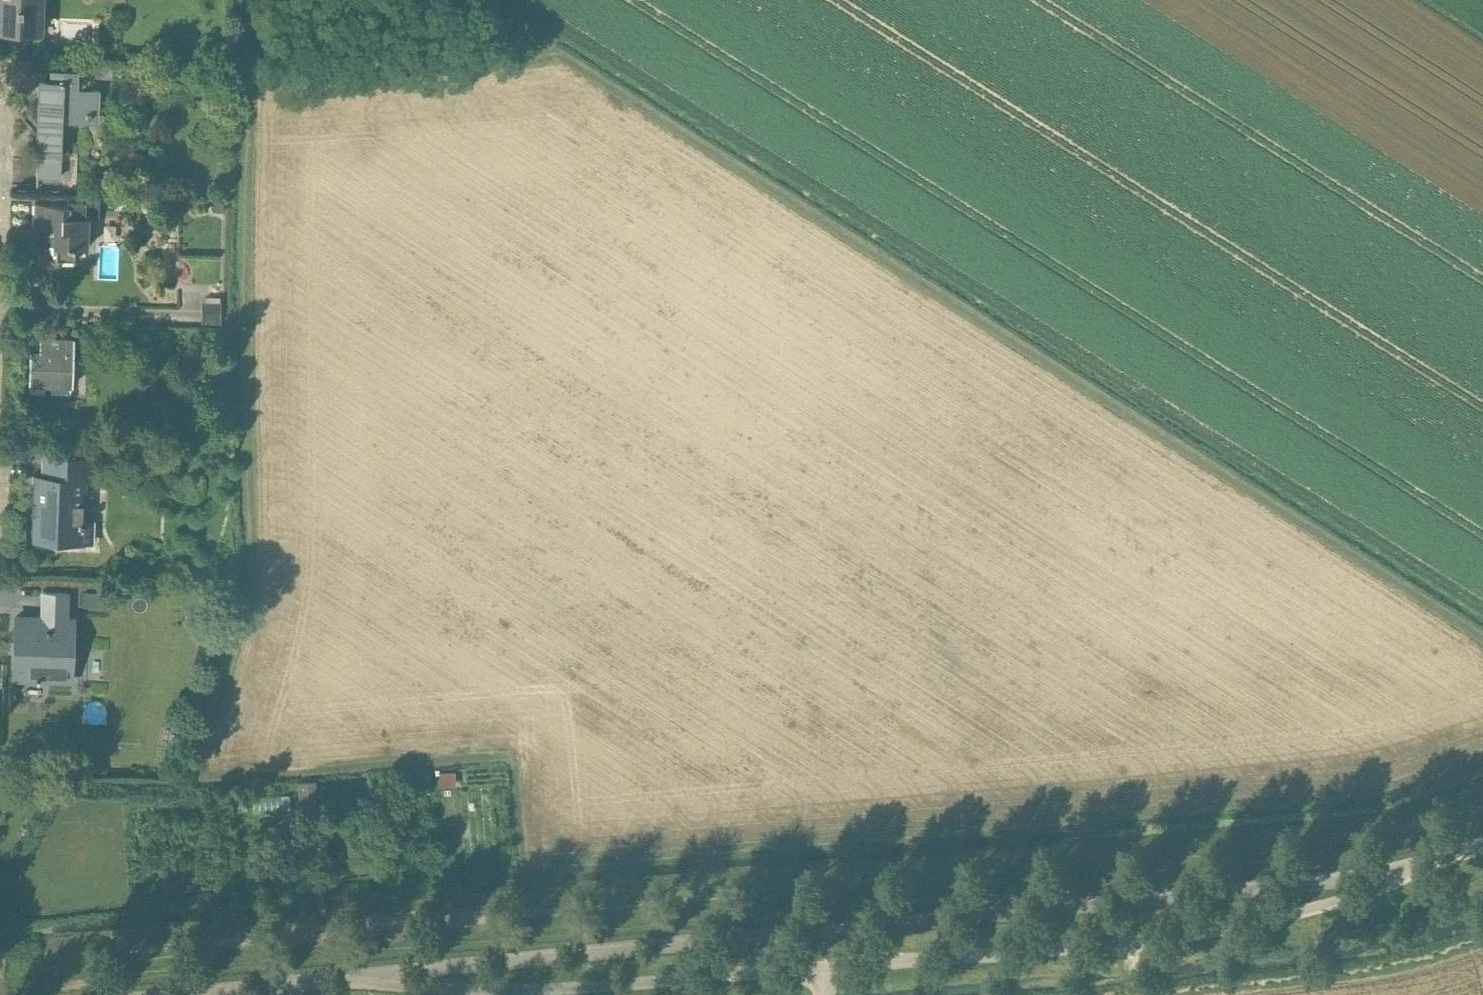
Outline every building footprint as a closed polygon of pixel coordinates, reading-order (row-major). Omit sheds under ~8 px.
[(43,0),(0,0),(0,29),(19,30),(19,26),(42,27),(43,0)] [(39,78),(38,130),(62,131),(63,112),(86,113),(86,115),(91,115),(91,113),(98,114),(99,89),(78,88),(78,71),(50,69),(50,79),(39,78)] [(62,131),(38,130),(36,175),(60,176),(62,131)] [(35,202),(34,226),(54,227),(53,253),(56,254),(56,259),(74,260),(75,246),(87,246),(88,217),(98,217),(99,199),(66,198),(66,203),(35,202)] [(223,200),(214,200),(213,211),(223,211),(223,200)] [(220,301),(201,301),(201,323),(220,323),(220,301)] [(72,384),(74,336),(39,334),(38,348),(29,348),(28,382),(72,384)] [(34,474),(32,539),(93,541),(94,520),(81,520),(83,478),(93,479),(94,456),(44,454),(44,475),(34,474)] [(40,616),(16,616),(13,686),(16,687),(17,678),(70,680),(73,618),(67,618),(68,592),(41,591),(40,616)] [(83,591),(82,605),(106,607),(107,593),(83,591)] [(456,769),(440,770),(441,785),(457,783),(456,769)] [(318,808),(316,781),(298,782),(301,810),(318,808)]
